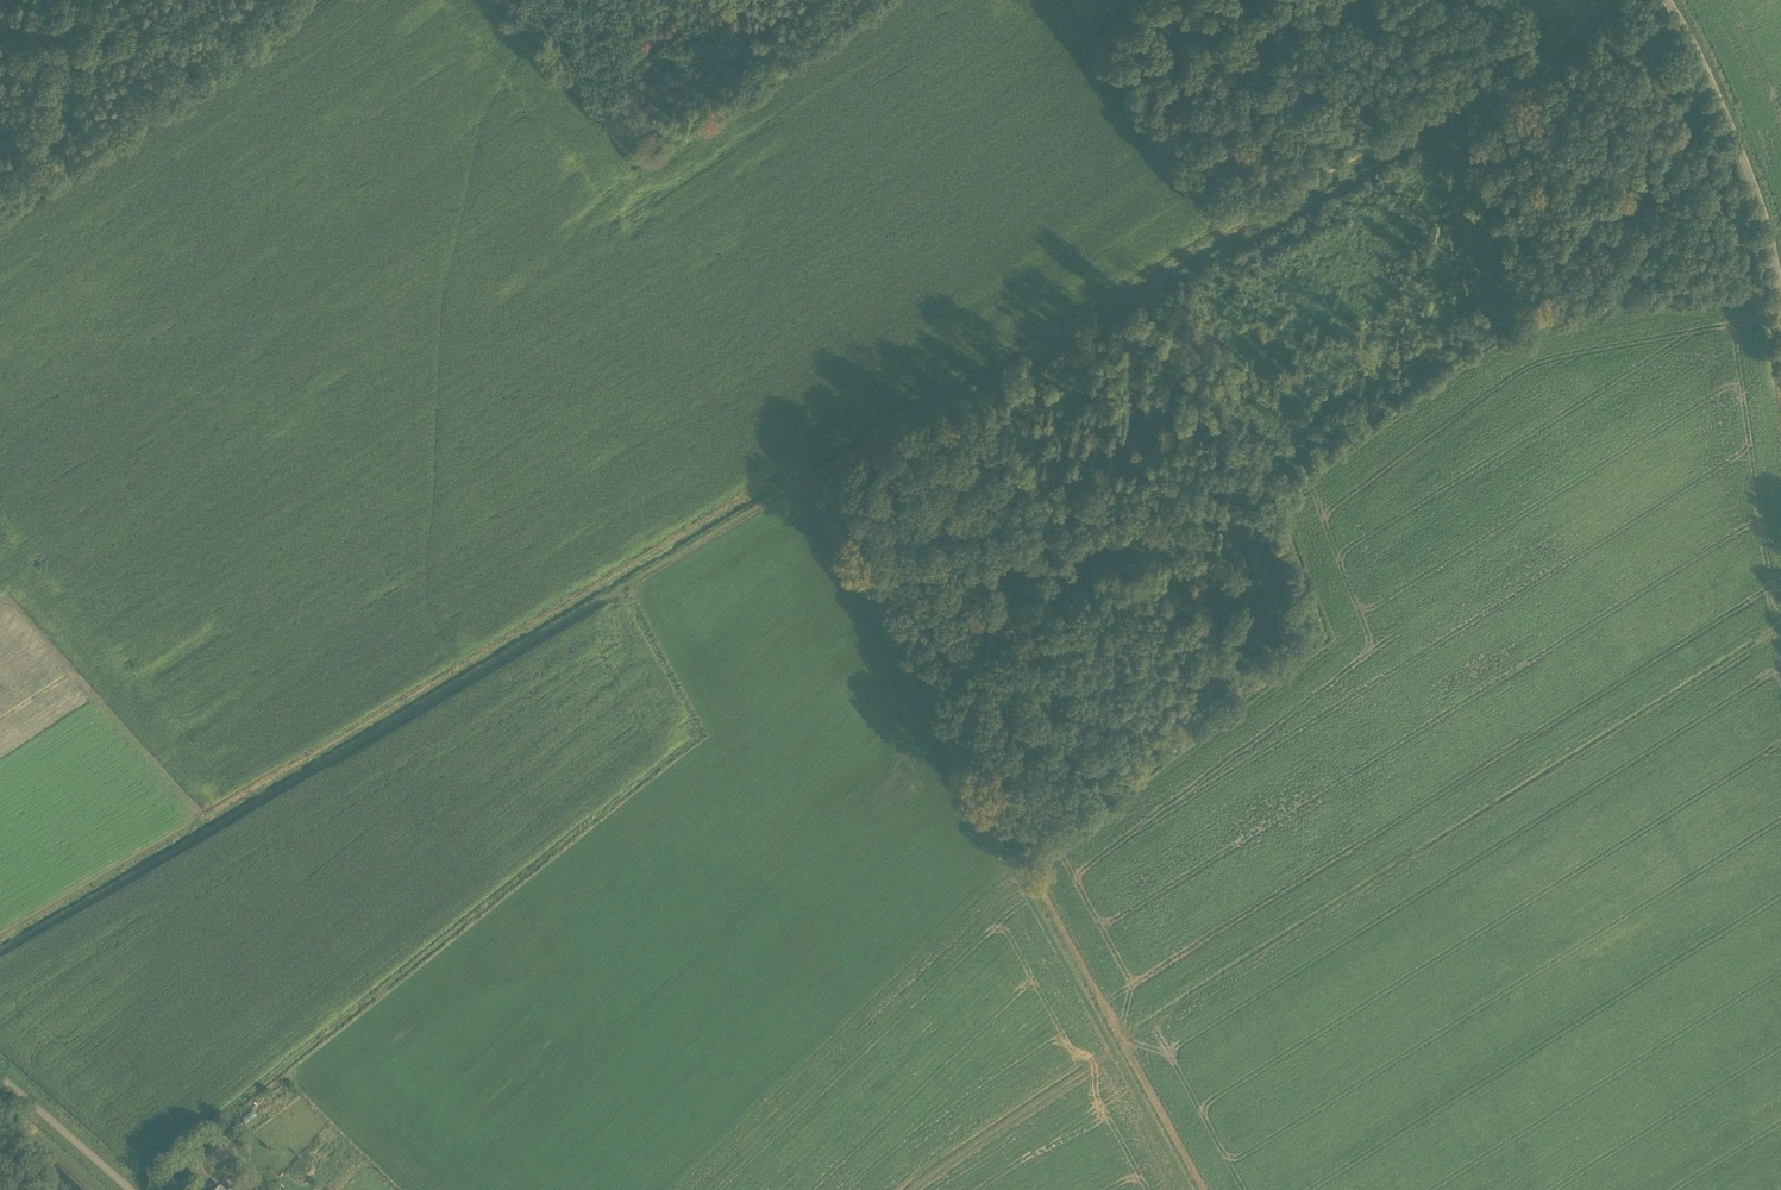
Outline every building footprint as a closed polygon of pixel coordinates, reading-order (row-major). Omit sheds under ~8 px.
[(214,1189),(242,1189),(243,1188),(235,1181),(229,1188),(227,1186),(221,1182),(214,1189)]
